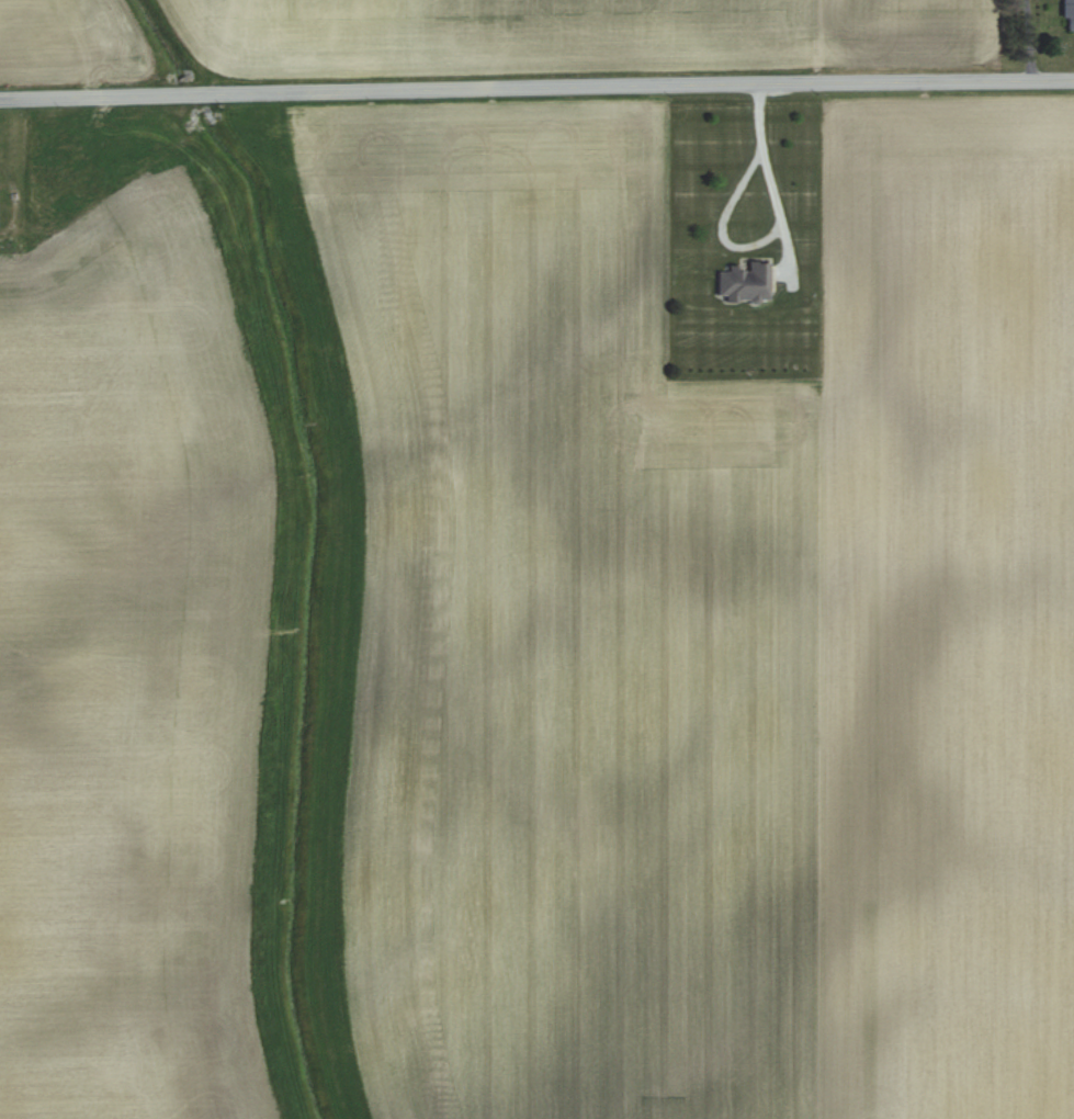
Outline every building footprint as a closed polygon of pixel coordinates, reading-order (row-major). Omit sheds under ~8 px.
[(1059,30),(1073,30),(1073,0),(1059,0),(1059,30)] [(766,301),(768,265),(716,262),(714,299),(766,301)]
